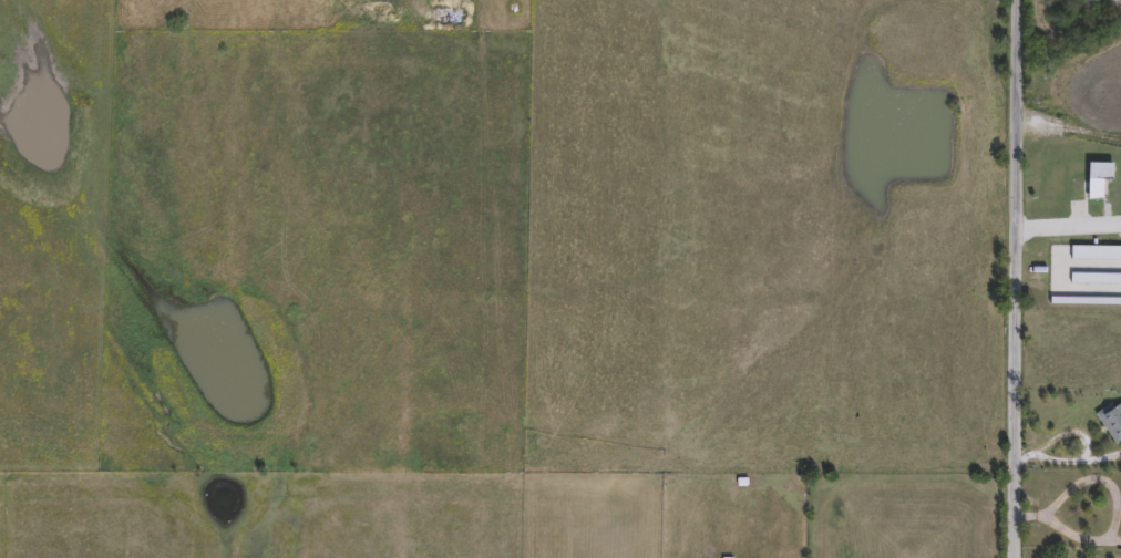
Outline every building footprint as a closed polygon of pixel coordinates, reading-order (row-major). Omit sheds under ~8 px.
[(1089,202),(1089,164),(1114,165),(1114,183),(1103,183),(1102,203),(1089,202)] [(1120,400),(1120,402),(1120,440),(1113,445),(1096,414),(1120,400)]
